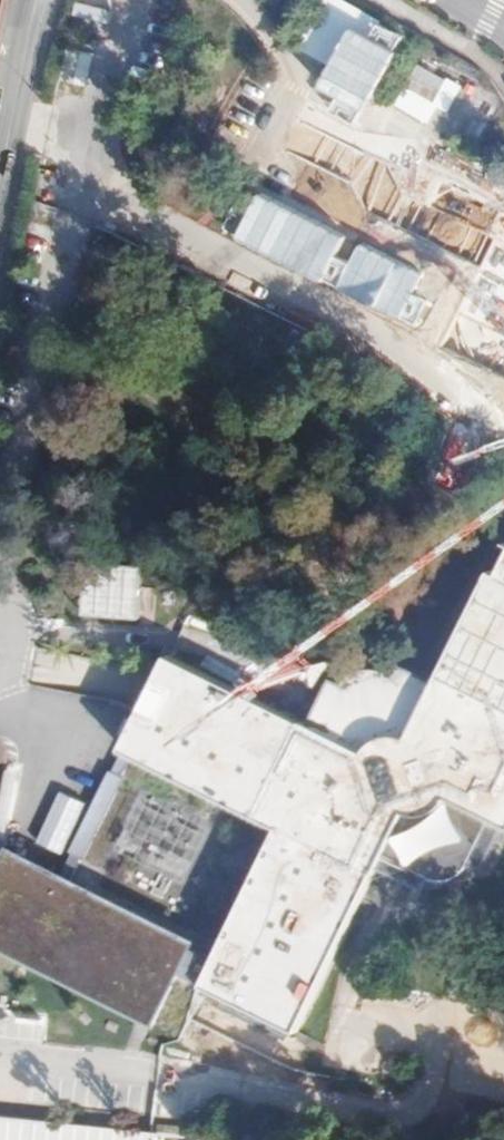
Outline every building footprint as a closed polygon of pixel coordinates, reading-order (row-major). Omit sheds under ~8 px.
[(503,216),(437,350),(503,383),(503,217),(503,216)] [(496,576),(490,573),(434,683),(387,659),(380,672),(374,667),(368,665),(355,666),(346,672),(341,684),(328,678),(304,725),(165,654),(118,747),(123,750),(275,828),(209,957),(194,985),(288,1033),(371,869),(417,893),(424,880),(435,886),(447,886),(458,879),(463,867),(476,873),(499,827),(503,830),(503,561),(496,576)] [(118,747),(52,877),(57,879),(123,750),(118,747)] [(194,985),(209,957),(57,879),(52,877),(0,850),(0,947),(149,1024),(174,974),(194,985)] [(0,1119),(0,1139),(213,1139),(0,1119)]
